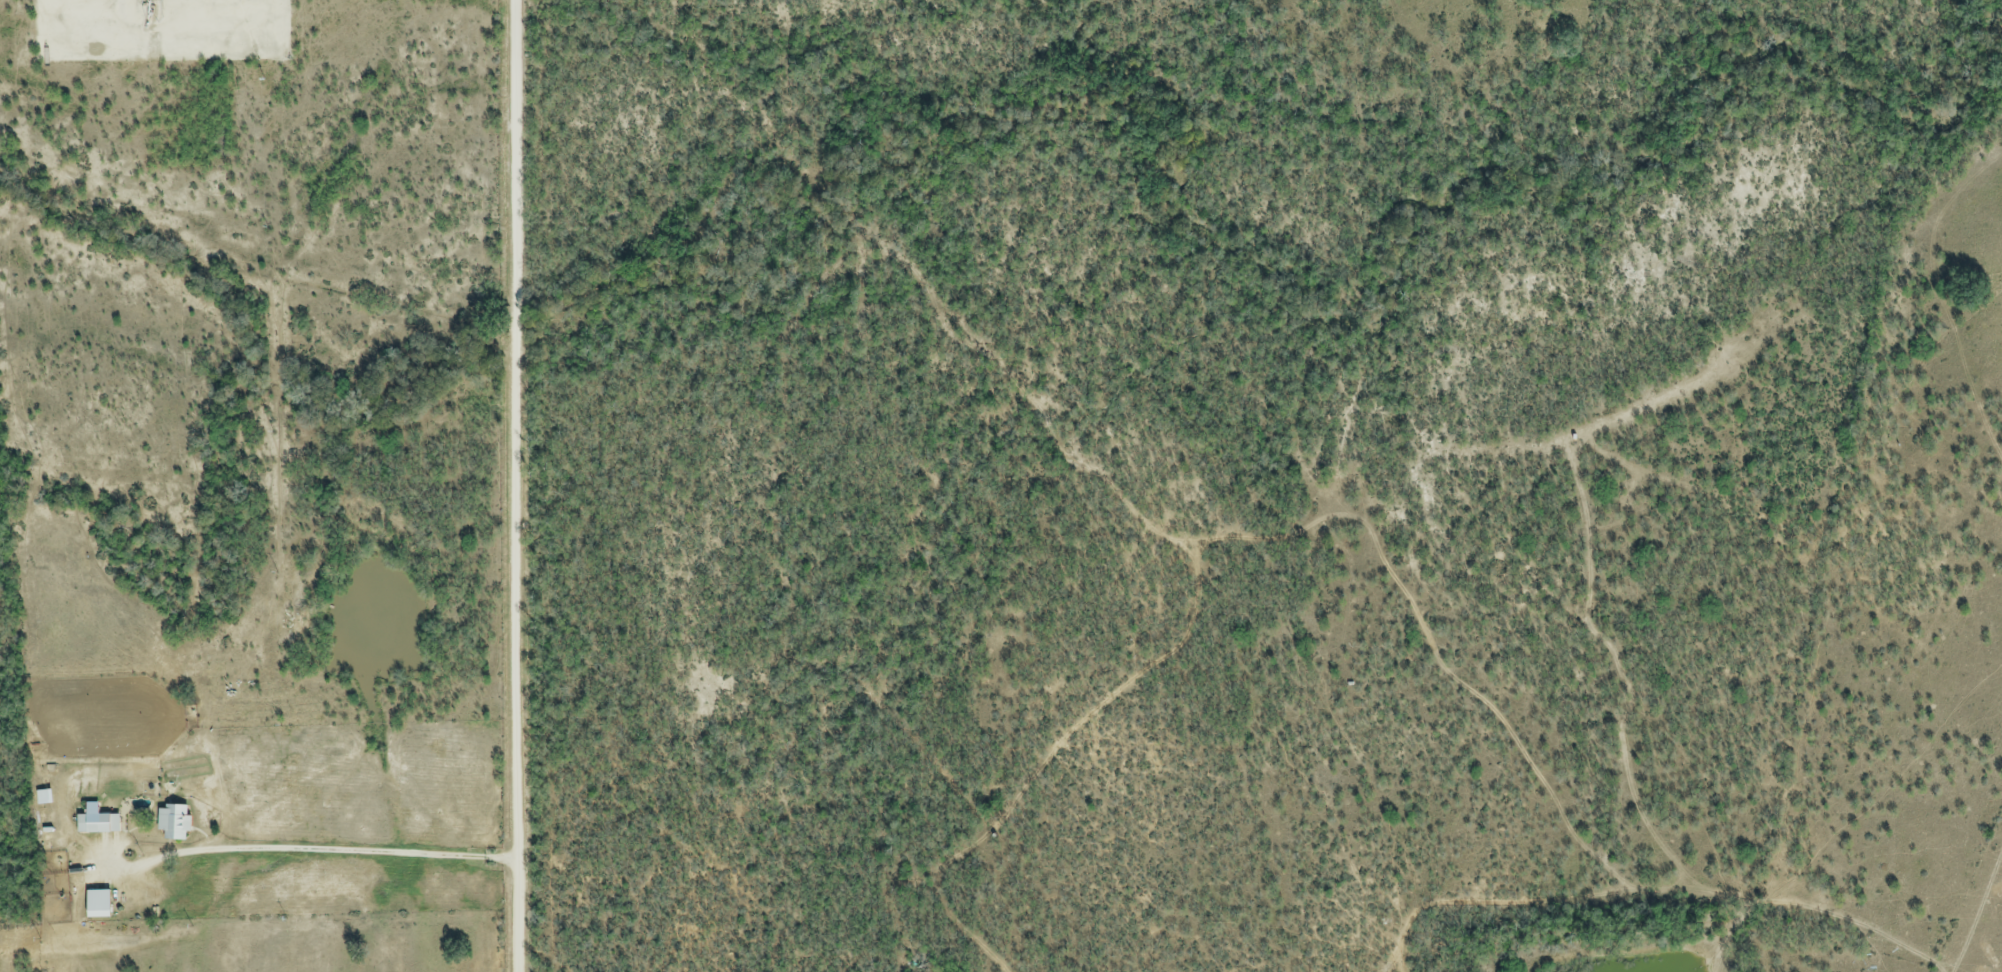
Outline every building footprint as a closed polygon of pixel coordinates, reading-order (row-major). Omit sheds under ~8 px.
[(155,832),(162,833),(161,841),(185,843),(187,808),(157,805),(155,832)] [(117,815),(74,815),(74,834),(117,834),(117,815)]
